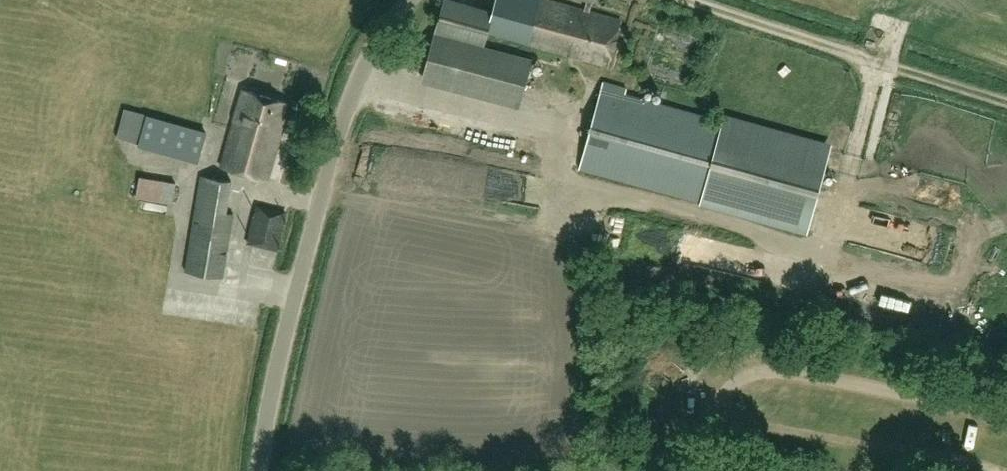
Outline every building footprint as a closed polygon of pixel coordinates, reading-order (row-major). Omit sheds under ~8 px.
[(456,0),(444,0),(424,75),(521,101),(532,60),(485,47),(488,33),(609,65),(620,23),(533,0),(497,0),(494,10),(456,0)] [(685,84),(693,66),(682,61),(674,79),(685,84)] [(604,81),(602,89),(581,167),(702,201),(701,205),(807,234),(832,143),(726,114),(723,122),(624,95),(626,87),(604,81)] [(222,167),(268,180),(287,113),(302,117),(305,104),(291,100),(290,103),(244,90),(222,167)] [(118,137),(141,144),(198,160),(206,131),(148,116),(149,114),(125,108),(118,137)] [(140,176),(137,198),(173,204),(177,182),(140,176)] [(201,177),(185,272),(224,278),(234,214),(226,212),(231,182),(201,177)] [(768,258),(768,280),(776,280),(776,259),(768,258)]
